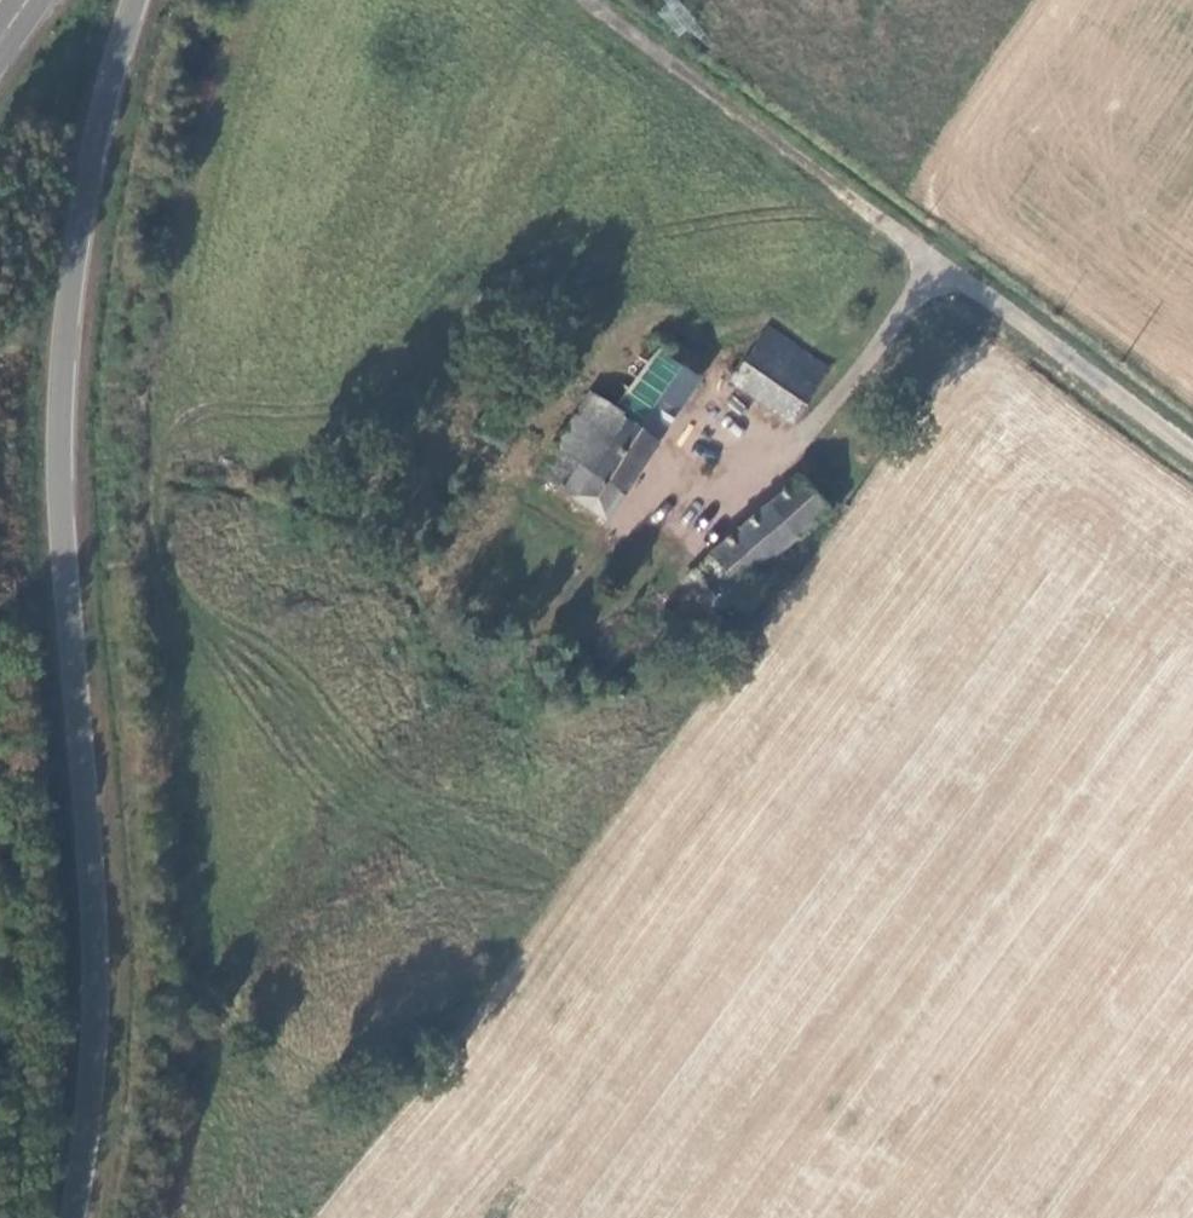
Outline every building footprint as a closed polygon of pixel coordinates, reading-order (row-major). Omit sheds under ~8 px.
[(831,369),(774,329),(736,380),(794,422),(831,369)] [(626,416),(598,396),(538,478),(603,523),(713,366),(679,342),(626,416)] [(813,469),(683,581),(709,611),(838,498),(813,469)]
